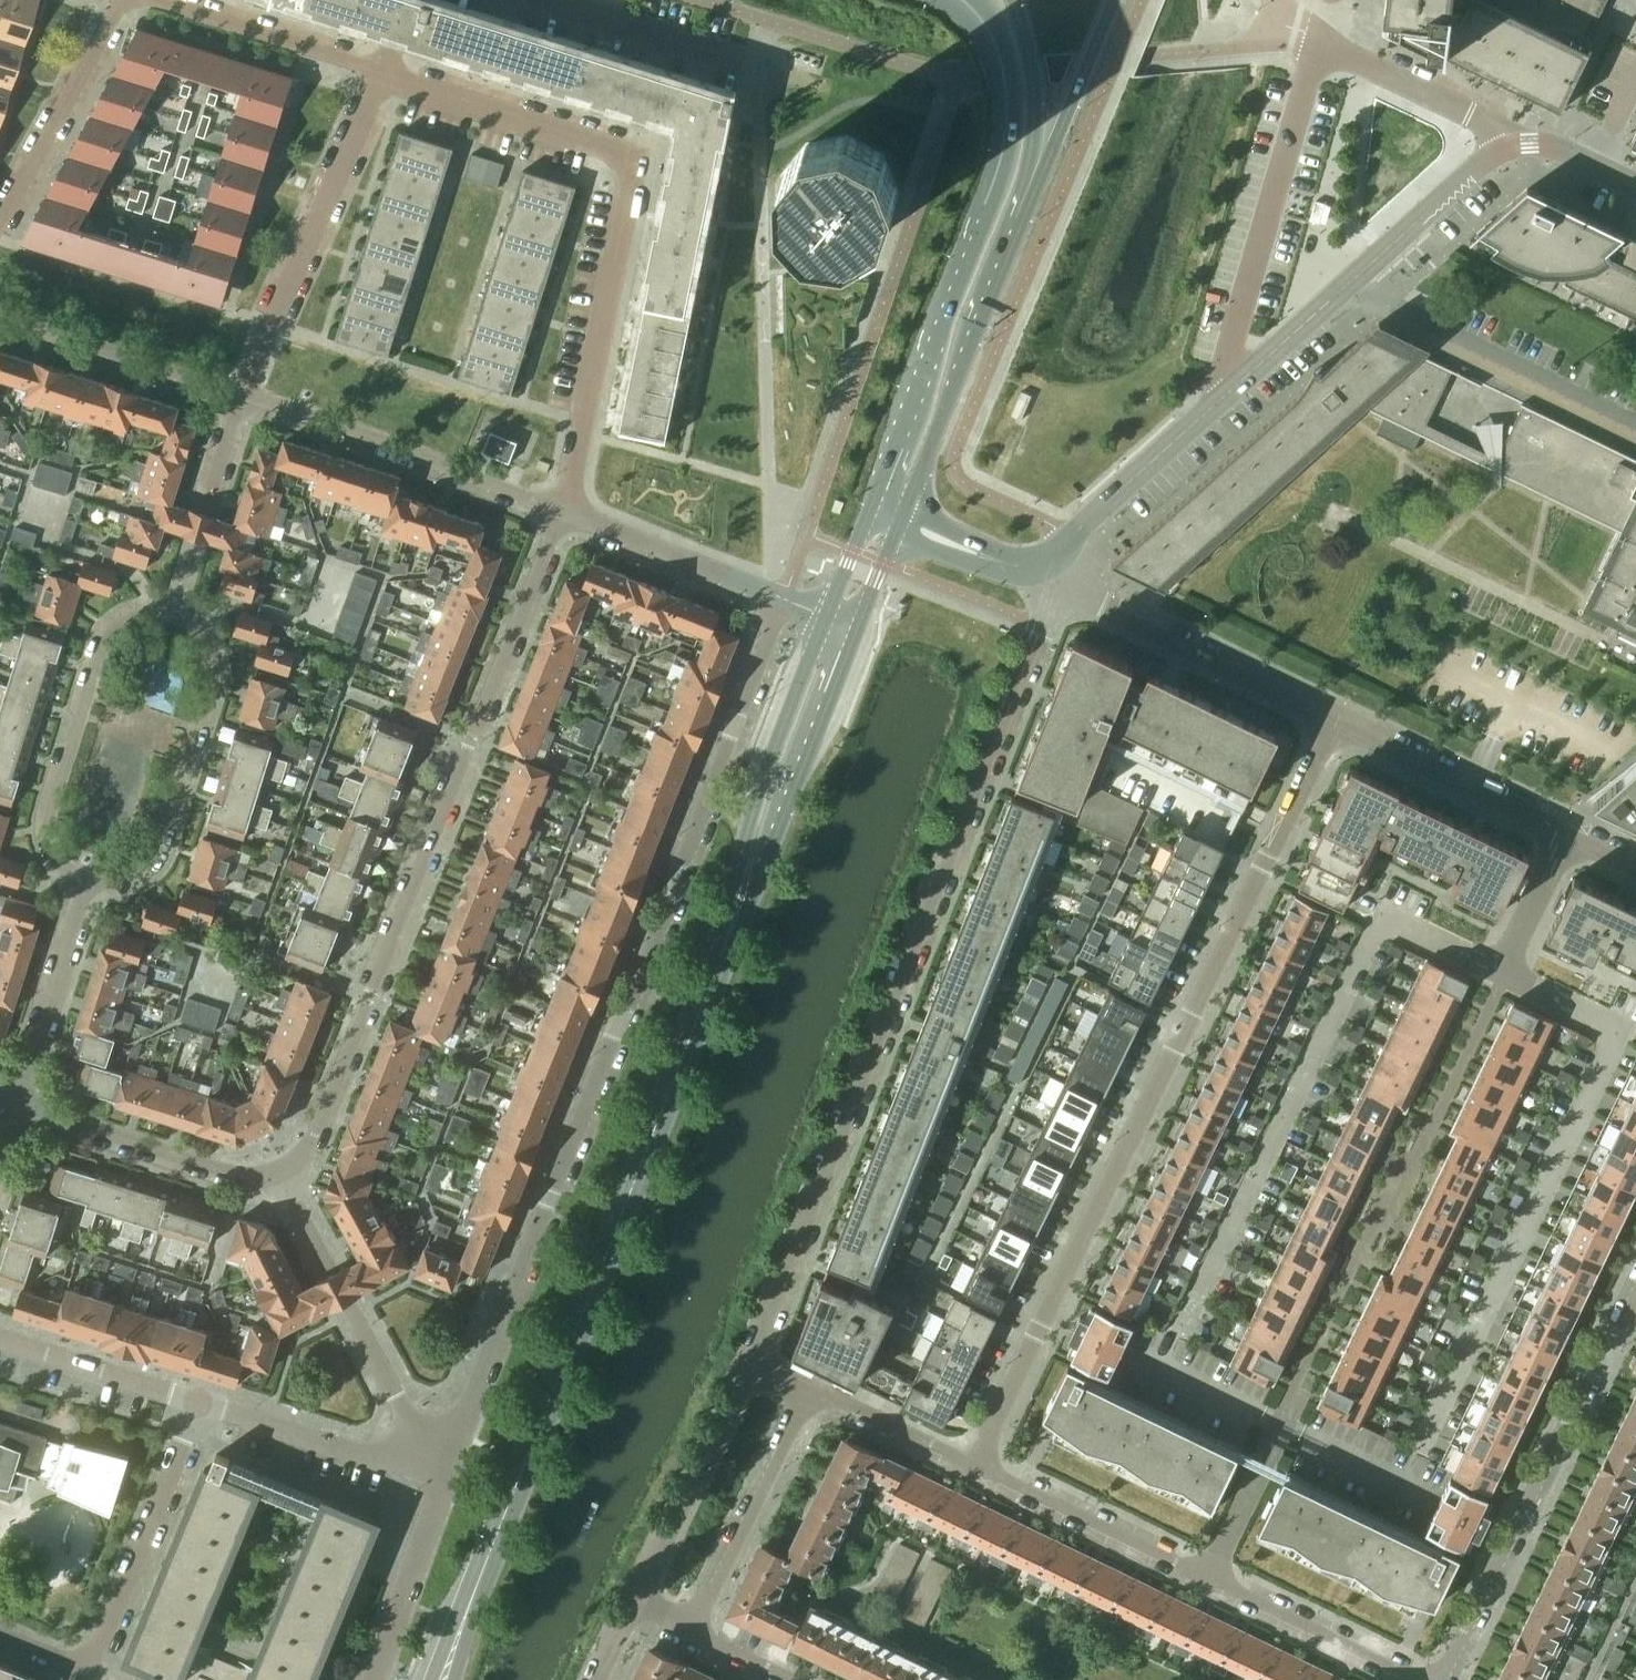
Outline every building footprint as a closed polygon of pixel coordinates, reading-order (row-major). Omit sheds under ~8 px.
[(0,4),(0,14),(29,24),(36,0),(1,0),(0,4)] [(673,128),(682,131),(681,133),(687,136),(688,133),(702,137),(701,140),(707,141),(708,139),(717,142),(716,144),(719,145),(720,142),(726,145),(737,90),(450,0),(264,0),(673,128)] [(1384,17),(1401,19),(1400,31),(1561,109),(1592,46),(1590,45),(1586,43),(1607,0),(1386,0),(1384,17)] [(0,15),(0,37),(23,44),(29,24),(0,15)] [(125,53),(159,64),(167,36),(139,27),(125,53)] [(196,45),(167,36),(159,64),(167,67),(187,73),(196,45)] [(0,37),(0,61),(16,66),(23,44),(0,37)] [(211,65),(214,55),(206,52),(203,63),(211,65)] [(167,67),(159,64),(125,53),(115,71),(158,84),(167,67)] [(219,68),(222,57),(214,55),(211,65),(219,68)] [(256,95),(264,66),(235,57),(226,85),(256,95)] [(9,87),(16,66),(0,61),(0,85),(9,87)] [(294,76),(264,66),(256,95),(285,104),(294,76)] [(147,105),(158,84),(115,71),(104,91),(147,105)] [(180,94),(189,97),(192,86),(183,83),(180,94)] [(0,85),(0,108),(2,109),(9,87),(0,85)] [(147,105),(104,91),(93,112),(135,125),(147,105)] [(216,105),(219,94),(210,91),(207,102),(216,105)] [(285,104),(257,95),(243,91),(236,111),(279,125),(285,104)] [(181,118),(190,121),(193,110),(184,107),(181,118)] [(230,133),(272,146),(279,125),(236,111),(230,133)] [(124,146),(135,125),(93,112),(82,132),(124,146)] [(200,124),(209,127),(212,116),(203,113),(200,124)] [(181,118),(178,129),(186,131),(190,121),(181,118)] [(200,124),(197,135),(205,137),(209,127),(200,124)] [(682,131),(673,128),(665,171),(638,302),(665,308),(692,313),(709,230),(721,172),(726,145),(720,142),(719,145),(716,144),(717,142),(708,139),(707,141),(701,140),(702,137),(688,133),(687,136),(681,133),(682,131)] [(400,130),(392,154),(419,163),(445,171),(453,147),(400,130)] [(71,153),(113,166),(124,146),(82,132),(71,153)] [(265,168),(272,146),(230,133),(223,155),(265,168)] [(883,159),(847,138),(807,145),(782,177),(783,219),(788,225),(809,251),(850,258),(884,237),(898,198),(883,159)] [(160,159),(168,161),(172,151),(163,148),(160,159)] [(102,186),(113,166),(71,153),(59,173),(102,186)] [(471,153),(463,177),(497,187),(505,163),(471,153)] [(179,165),(187,167),(191,157),(182,154),(179,165)] [(392,154),(385,177),(412,185),(419,163),(392,154)] [(216,176),(258,189),(265,168),(223,155),(216,176)] [(165,172),(168,161),(160,159),(152,156),(148,167),(165,172)] [(419,163),(412,185),(438,194),(445,171),(419,163)] [(184,178),(187,167),(179,165),(175,175),(184,178)] [(576,186),(522,169),(515,193),(542,201),(568,209),(576,186)] [(91,207),(102,186),(59,173),(48,194),(91,207)] [(252,211),(258,189),(216,176),(209,198),(252,211)] [(385,177),(378,200),(404,208),(412,185),(385,177)] [(412,185),(404,208),(431,217),(438,194),(412,185)] [(1541,195),(1526,187),(1469,238),(1470,239),(1473,237),(1506,256),(1521,264),(1542,270),(1562,270),(1564,285),(1635,320),(1635,241),(1541,195)] [(142,189),(138,199),(147,202),(150,191),(142,189)] [(515,193),(508,216),(535,224),(542,201),(515,193)] [(37,214),(67,223),(79,227),(91,207),(48,194),(37,214)] [(157,205),(174,211),(177,200),(160,195),(157,205)] [(144,211),(147,202),(138,199),(131,197),(128,207),(144,211)] [(203,219),(245,233),(252,211),(209,198),(203,219)] [(378,200),(371,223),(397,231),(404,208),(378,200)] [(568,209),(542,201),(535,224),(561,232),(568,209)] [(157,205),(154,216),(170,221),(174,211),(157,205)] [(404,208),(397,231),(424,239),(431,217),(404,208)] [(23,240),(58,251),(67,223),(37,214),(23,240)] [(508,216),(501,238),(527,247),(535,224),(508,216)] [(238,254),(245,233),(203,219),(196,241),(238,254)] [(108,236),(79,227),(67,223),(58,251),(94,262),(108,236)] [(371,223),(363,246),(390,254),(397,231),(371,223)] [(101,224),(98,232),(109,235),(111,227),(101,224)] [(561,232),(535,224),(527,247),(554,255),(561,232)] [(122,230),(111,227),(109,235),(119,239),(122,230)] [(397,231),(390,254),(417,262),(424,239),(397,231)] [(153,240),(142,237),(139,245),(150,248),(153,240)] [(501,238),(494,261),(520,270),(527,247),(501,238)] [(153,240),(150,248),(160,252),(163,243),(153,240)] [(196,264),(232,275),(238,254),(196,241),(189,261),(196,264)] [(363,246),(356,268),(383,277),(390,254),(363,246)] [(554,255),(527,247),(520,270),(547,278),(554,255)] [(187,292),(196,264),(189,261),(162,253),(153,281),(187,292)] [(390,254),(383,277),(410,285),(417,262),(390,254)] [(494,261),(486,284),(513,292),(520,270),(494,261)] [(223,303),(232,275),(196,264),(187,292),(223,303)] [(356,268),(349,291),(376,300),(383,277),(356,268)] [(547,278),(520,270),(513,292),(540,301),(547,278)] [(843,273),(783,273),(784,304),(786,337),(787,352),(845,352),(845,345),(845,321),(857,321),(871,279),(861,279),(843,280),(843,276),(843,273)] [(383,277),(376,300),(402,308),(410,285),(383,277)] [(486,284),(479,307),(506,315),(513,292),(486,284)] [(349,291),(342,314),(369,322),(376,300),(349,291)] [(540,301),(513,292),(506,315),(533,324),(540,301)] [(376,300),(369,322),(395,331),(402,308),(376,300)] [(665,308),(638,302),(634,323),(661,329),(665,308)] [(479,307),(472,330),(499,338),(506,315),(479,307)] [(665,308),(661,329),(688,334),(692,313),(665,308)] [(334,338),(361,346),(369,322),(342,314),(334,338)] [(533,324),(506,315),(499,338),(525,346),(533,324)] [(369,322),(361,346),(388,355),(395,331),(369,322)] [(1167,587),(1164,585),(1363,405),(1422,434),(1427,423),(1453,371),(1481,385),(1482,384),(1423,355),(1431,348),(1379,322),(1371,330),(1321,374),(1314,370),(1305,385),(1298,394),(1289,403),(1112,562),(1167,588),(1167,587)] [(661,329),(634,323),(630,344),(657,350),(661,329)] [(661,329),(657,350),(684,355),(688,334),(661,329)] [(472,330),(465,353),(492,361),(499,338),(472,330)] [(525,346),(499,338),(492,361),(518,369),(525,346)] [(630,344),(625,366),(652,371),(657,350),(630,344)] [(18,385),(27,358),(0,350),(0,394),(6,395),(10,381),(16,383),(15,384),(18,385)] [(657,350),(652,371),(680,376),(684,355),(657,350)] [(457,376),(484,385),(492,361),(465,353),(457,376)] [(37,362),(27,358),(18,385),(24,387),(20,398),(25,400),(21,413),(26,415),(30,402),(34,403),(35,401),(45,404),(57,367),(38,361),(37,362)] [(518,369),(492,361),(484,385),(511,393),(518,369)] [(625,366),(621,387),(648,392),(652,371),(625,366)] [(57,367),(45,404),(65,410),(64,413),(70,415),(65,427),(70,429),(87,376),(57,367)] [(648,392),(675,398),(680,376),(652,371),(648,392)] [(117,386),(87,376),(70,429),(76,430),(81,418),(86,420),(87,417),(105,423),(117,386)] [(117,386),(105,423),(116,427),(115,429),(120,430),(116,443),(121,444),(125,430),(130,432),(134,421),(138,423),(147,396),(138,394),(138,393),(117,386)] [(621,387),(617,408),(644,413),(648,392),(621,387)] [(1021,390),(1011,415),(1022,419),(1032,394),(1021,390)] [(648,392),(644,413),(671,419),(675,398),(648,392)] [(143,422),(169,431),(175,421),(179,406),(147,396),(138,423),(141,424),(143,422)] [(1522,403),(1521,404),(1523,405),(1497,458),(1427,423),(1422,434),(1622,532),(1587,603),(1635,627),(1635,459),(1522,403)] [(617,408),(612,429),(640,435),(644,413),(617,408)] [(644,413),(640,435),(667,440),(671,419),(644,413)] [(1480,448),(1503,443),(1497,416),(1474,421),(1480,448)] [(169,431),(161,455),(185,462),(196,427),(175,421),(169,431)] [(32,426),(29,434),(37,443),(41,429),(32,426)] [(4,438),(9,439),(12,431),(7,430),(0,427),(0,436),(4,438)] [(20,427),(13,432),(23,448),(25,451),(32,446),(20,427)] [(518,441),(491,431),(483,451),(510,462),(518,441)] [(2,446),(7,448),(9,439),(4,438),(0,436),(0,445),(2,446)] [(280,454),(277,464),(289,468),(286,477),(298,480),(300,471),(304,472),(304,474),(312,476),(308,487),(314,490),(328,453),(314,448),(286,439),(281,454),(280,454)] [(62,449),(54,447),(50,459),(58,461),(62,449)] [(249,482),(270,489),(277,464),(280,454),(260,447),(249,482)] [(69,451),(62,449),(58,461),(66,463),(69,451)] [(97,450),(93,463),(103,462),(106,453),(97,450)] [(77,454),(69,451),(66,463),(73,466),(77,454)] [(137,460),(134,469),(179,483),(180,480),(181,475),(183,469),(185,462),(161,455),(151,452),(148,463),(137,460)] [(328,453),(314,490),(309,504),(315,506),(319,494),(324,495),(326,492),(340,497),(354,461),(328,453)] [(120,466),(134,470),(135,464),(122,460),(120,466)] [(354,461),(340,497),(355,502),(355,504),(359,506),(355,519),(361,521),(380,469),(354,461)] [(33,484),(44,488),(51,465),(39,462),(33,484)] [(44,488),(55,491),(62,469),(51,465),(44,488)] [(132,476),(134,470),(120,466),(119,472),(132,476)] [(73,472),(62,469),(55,491),(67,494),(73,472)] [(132,476),(131,478),(142,481),(138,493),(147,496),(151,497),(172,503),(174,497),(176,490),(178,485),(179,483),(134,469),(134,470),(132,476)] [(380,469),(361,521),(367,523),(372,509),(387,514),(398,488),(400,481),(397,475),(380,469)] [(92,479),(81,475),(79,482),(90,485),(92,479)] [(99,481),(92,479),(90,485),(88,492),(94,494),(99,481)] [(90,485),(79,482),(77,488),(88,492),(90,485)] [(244,496),(242,503),(281,515),(284,516),(287,508),(280,505),(277,505),(281,493),(270,489),(249,482),(244,496)] [(288,494),(290,486),(279,483),(276,490),(288,494)] [(6,495),(18,499),(20,491),(8,487),(6,495)] [(398,488),(387,514),(377,544),(383,546),(387,534),(392,535),(393,532),(408,537),(421,501),(405,496),(407,491),(398,488)] [(18,499),(6,495),(3,503),(15,507),(18,499)] [(147,496),(144,506),(153,509),(156,510),(152,522),(165,526),(182,531),(189,509),(172,504),(172,503),(151,497),(147,496)] [(85,501),(74,497),(72,503),(83,507),(84,504),(85,501)] [(421,501),(408,537),(423,542),(422,545),(427,546),(423,559),(426,560),(445,509),(421,501)] [(83,507),(72,503),(70,509),(81,513),(83,507)] [(240,511),(236,523),(255,529),(255,530),(257,531),(268,534),(271,522),(281,525),(284,516),(281,515),(242,503),(240,511)] [(182,531),(182,532),(189,534),(194,535),(196,536),(197,537),(203,538),(209,540),(211,541),(211,540),(229,546),(241,549),(244,538),(254,541),(257,531),(255,530),(255,529),(236,523),(236,524),(229,522),(224,520),(218,518),(219,518),(210,515),(203,513),(196,511),(189,509),(182,531)] [(445,509),(426,560),(428,561),(433,547),(441,550),(445,539),(468,547),(465,557),(471,559),(475,550),(479,544),(484,528),(481,522),(466,517),(462,516),(450,512),(445,511),(446,509),(445,509)] [(122,513),(120,520),(129,523),(125,536),(153,545),(158,547),(163,534),(165,526),(152,522),(122,513)] [(313,525),(309,514),(301,516),(304,527),(313,525)] [(78,522),(67,518),(65,525),(76,529),(78,522)] [(324,518),(316,521),(319,532),(327,529),(324,518)] [(76,529),(65,525),(62,533),(74,536),(76,529)] [(316,536),(313,525),(304,527),(307,538),(316,536)] [(38,534),(15,527),(12,538),(34,545),(38,534)] [(74,536),(62,533),(60,540),(72,543),(74,536)] [(120,535),(116,548),(102,543),(99,551),(147,567),(153,545),(125,537),(120,535)] [(479,544),(475,550),(471,559),(467,571),(464,570),(461,577),(451,573),(448,579),(455,581),(454,582),(486,593),(502,553),(479,544)] [(345,559),(349,548),(340,545),(337,557),(345,559)] [(229,546),(222,567),(227,569),(255,577),(259,565),(261,566),(267,568),(271,560),(268,559),(240,550),(241,549),(229,546)] [(357,550),(349,548),(345,559),(353,562),(357,550)] [(361,564),(365,552),(357,550),(353,562),(361,564)] [(306,562),(317,565),(320,558),(309,554),(306,562)] [(407,572),(410,563),(402,560),(401,563),(398,572),(407,572)] [(73,577),(72,582),(82,584),(111,594),(112,588),(115,589),(118,578),(116,577),(117,571),(85,561),(82,574),(79,573),(77,578),(73,577)] [(390,572),(398,572),(401,563),(394,561),(390,572)] [(584,580),(582,580),(594,597),(611,604),(623,573),(594,561),(586,580),(584,580)] [(304,569),(315,573),(317,565),(306,562),(304,569)] [(48,573),(60,577),(63,568),(51,564),(48,573)] [(433,564),(430,572),(442,576),(444,568),(433,564)] [(227,569),(220,590),(236,595),(245,598),(260,602),(261,598),(263,594),(257,592),(254,591),(258,578),(255,577),(227,569)] [(301,576),(312,580),(315,573),(304,569),(301,576)] [(0,577),(0,580),(10,583),(13,575),(2,571),(0,577)] [(355,571),(351,583),(374,590),(378,579),(355,571)] [(442,576),(430,572),(427,580),(439,584),(442,576)] [(654,586),(623,573),(611,604),(616,606),(613,614),(615,615),(625,619),(626,616),(639,621),(654,586)] [(34,581),(31,590),(76,604),(82,584),(72,582),(51,575),(47,585),(34,581)] [(310,587),(312,580),(301,576),(299,584),(310,587)] [(0,580),(0,589),(8,591),(10,583),(0,580)] [(590,605),(594,597),(582,580),(579,582),(578,584),(568,580),(556,610),(587,622),(594,606),(590,605)] [(488,594),(486,593),(454,582),(450,593),(441,589),(436,599),(479,615),(480,616),(488,594)] [(374,590),(351,583),(347,594),(370,602),(374,590)] [(654,586),(639,621),(654,627),(653,630),(662,634),(658,647),(667,644),(670,637),(669,636),(671,630),(676,632),(677,630),(689,600),(671,593),(654,586)] [(28,598),(41,602),(37,613),(70,623),(76,604),(31,590),(28,598)] [(396,594),(385,590),(382,597),(393,601),(396,594)] [(347,594),(344,605),(366,613),(370,602),(347,594)] [(293,596),(291,603),(302,607),(304,600),(293,596)] [(393,601),(382,597),(379,605),(391,609),(393,601)] [(443,611),(438,622),(471,635),(479,615),(436,599),(434,607),(440,609),(443,611)] [(719,612),(689,600),(677,630),(684,633),(685,632),(701,638),(720,624),(718,621),(716,620),(719,612)] [(302,607),(291,603),(289,610),(300,614),(302,607)] [(366,613),(344,605),(340,616),(362,624),(366,613)] [(391,609),(379,605),(377,612),(388,616),(391,609)] [(587,622),(556,610),(552,620),(550,619),(542,641),(586,657),(589,648),(585,647),(587,641),(584,640),(589,629),(585,627),(587,622)] [(237,616),(233,627),(236,627),(235,633),(263,642),(275,645),(277,640),(270,638),(271,634),(268,633),(272,621),(242,611),(240,616),(237,616)] [(607,612),(603,623),(610,626),(615,615),(613,614),(607,612)] [(340,616),(336,628),(358,636),(362,624),(340,616)] [(23,638),(5,632),(2,642),(58,660),(66,634),(28,622),(23,638)] [(463,655),(471,635),(438,622),(433,634),(424,631),(420,640),(463,655)] [(721,626),(720,624),(701,638),(695,654),(678,647),(676,654),(724,672),(739,636),(720,628),(721,626)] [(354,647),(358,636),(336,628),(332,639),(354,647)] [(383,632),(371,628),(369,635),(380,639),(383,632)] [(309,633),(297,629),(295,636),(307,640),(309,633)] [(623,645),(631,648),(635,637),(627,633),(623,645)] [(380,639),(369,635),(366,643),(377,646),(380,639)] [(1134,666),(1134,665),(1075,636),(1019,779),(1020,780),(1017,788),(1022,790),(1021,791),(1058,806),(1056,812),(1055,814),(1127,843),(1144,808),(1097,785),(1088,781),(1108,731),(1134,666)] [(631,648),(639,651),(643,640),(635,637),(631,648)] [(426,652),(421,663),(455,676),(463,655),(420,640),(417,649),(426,652)] [(582,666),(586,657),(542,641),(534,663),(570,676),(573,670),(576,671),(578,665),(582,666)] [(58,660),(2,642),(0,649),(0,651),(17,657),(12,672),(51,684),(58,660)] [(263,642),(256,663),(290,673),(293,661),(296,662),(300,663),(301,659),(303,654),(275,645),(263,642)] [(377,646),(366,643),(363,650),(375,654),(377,646)] [(608,651),(619,655),(622,648),(611,644),(608,651)] [(632,652),(622,648),(619,655),(630,659),(632,652)] [(673,660),(675,653),(666,649),(664,656),(673,660)] [(375,654),(363,650),(361,657),(372,661),(375,654)] [(727,673),(724,672),(676,654),(673,661),(679,664),(680,661),(687,663),(679,682),(717,696),(727,673)] [(446,697),(455,676),(421,663),(417,675),(414,674),(408,671),(404,680),(446,697)] [(568,682),(570,676),(534,663),(526,683),(569,699),(573,690),(568,688),(570,684),(568,682)] [(1253,791),(1257,782),(1280,736),(1150,673),(1149,674),(1134,666),(1108,731),(1120,737),(1125,728),(1253,791)] [(381,671),(369,667),(366,675),(378,679),(381,671)] [(43,708),(51,684),(12,672),(8,686),(0,683),(0,695),(43,708)] [(604,673),(599,686),(605,688),(607,682),(610,676),(604,673)] [(628,682),(639,686),(642,680),(631,675),(628,682)] [(607,682),(619,687),(621,680),(610,676),(607,682)] [(717,696),(679,682),(665,676),(663,681),(676,686),(674,690),(677,692),(671,706),(708,720),(717,696)] [(296,703),(283,699),(287,687),(253,677),(247,697),(293,711),(296,703)] [(400,690),(407,693),(410,694),(406,707),(439,719),(447,697),(446,697),(404,680),(400,690)] [(642,680),(639,686),(637,693),(642,695),(647,682),(642,680)] [(619,687),(607,682),(605,688),(616,693),(619,687)] [(626,688),(637,693),(639,686),(628,682),(626,688)] [(565,708),(569,699),(526,683),(518,703),(554,717),(556,711),(559,712),(561,707),(565,708)] [(328,693),(339,697),(342,689),(331,685),(328,693)] [(605,688),(599,686),(594,698),(600,701),(602,695),(605,688)] [(616,693),(605,688),(602,695),(613,699),(616,693)] [(623,695),(634,699),(637,693),(626,688),(623,695)] [(339,697),(328,693),(325,701),(336,705),(339,697)] [(637,707),(642,695),(637,693),(634,699),(632,705),(637,707)] [(43,708),(0,695),(0,705),(1,705),(0,710),(0,721),(35,732),(43,708)] [(613,699),(602,695),(600,701),(611,705),(613,699)] [(621,701),(632,705),(634,699),(623,695),(621,701)] [(290,720),(293,711),(247,697),(241,717),(274,727),(278,715),(290,720)] [(551,724),(554,717),(518,703),(510,723),(509,722),(509,724),(553,741),(556,732),(552,730),(554,725),(551,724)] [(698,746),(708,720),(671,706),(665,720),(662,719),(660,724),(648,719),(645,725),(695,745),(698,746)] [(367,727),(374,730),(372,737),(410,752),(418,731),(373,713),(367,727)] [(582,728),(588,730),(590,724),(593,718),(587,716),(582,728)] [(593,718),(590,724),(601,728),(604,722),(593,718)] [(28,757),(35,732),(0,721),(0,748),(28,757)] [(549,749),(553,741),(509,724),(501,744),(537,758),(540,752),(543,753),(545,748),(549,749)] [(599,735),(601,728),(590,724),(588,730),(599,735)] [(609,730),(620,735),(622,729),(611,724),(609,730)] [(695,745),(645,725),(644,729),(655,733),(653,737),(656,738),(649,754),(686,768),(695,745)] [(289,761),(270,755),(275,740),(237,728),(229,754),(286,772),(289,761)] [(577,741),(583,743),(585,737),(588,730),(582,728),(577,741)] [(622,729),(620,735),(617,741),(623,743),(628,731),(622,729)] [(599,735),(588,730),(585,737),(596,741),(599,735)] [(606,737),(617,741),(620,735),(609,730),(606,737)] [(402,771),(410,752),(372,737),(364,756),(402,771)] [(585,737),(583,743),(594,747),(596,741),(585,737)] [(604,743),(615,747),(617,741),(606,737),(604,743)] [(291,740),(284,738),(279,750),(287,753),(291,740)] [(309,746),(321,750),(324,742),(312,738),(309,746)] [(615,747),(613,754),(618,756),(623,743),(617,741),(615,747)] [(601,749),(613,754),(615,747),(604,743),(601,749)] [(321,750),(309,746),(306,754),(318,758),(321,750)] [(28,757),(0,748),(0,774),(20,781),(28,757)] [(282,782),(286,772),(229,754),(222,778),(260,790),(264,776),(282,782)] [(676,792),(686,768),(649,754),(642,770),(640,769),(639,773),(627,768),(624,773),(676,792)] [(402,771),(364,756),(360,766),(367,769),(363,779),(402,794),(407,781),(399,778),(402,771)] [(577,759),(571,756),(566,770),(572,773),(575,766),(577,759)] [(548,784),(550,779),(547,778),(550,771),(518,758),(509,780),(554,797),(558,787),(548,784)] [(588,763),(577,759),(575,766),(586,770),(588,763)] [(1593,800),(1635,821),(1635,762),(1593,800)] [(586,770),(575,766),(572,773),(583,777),(586,770)] [(1351,768),(1308,858),(1312,860),(1298,888),(1343,910),(1359,878),(1355,876),(1377,830),(1383,833),(1380,840),(1458,877),(1451,892),(1500,915),(1528,856),(1480,832),(1477,837),(1467,832),(1469,827),(1408,798),(1406,803),(1396,798),(1399,791),(1351,768)] [(603,774),(593,770),(590,778),(600,782),(603,774)] [(295,785),(298,776),(287,773),(284,782),(295,785)] [(676,792),(624,773),(622,778),(635,783),(633,787),(635,788),(629,803),(667,817),(676,792)] [(13,804),(20,781),(0,774),(0,801),(13,804)] [(394,814),(402,794),(363,779),(362,782),(345,775),(338,792),(394,814)] [(214,802),(270,820),(274,808),(255,803),(260,790),(222,778),(214,802)] [(324,780),(320,792),(336,798),(340,785),(324,780)] [(501,801),(532,813),(537,801),(550,806),(554,797),(509,780),(501,801)] [(602,791),(594,788),(590,799),(597,802),(602,791)] [(386,833),(394,814),(338,792),(337,794),(354,801),(347,818),(386,833)] [(579,807),(582,799),(571,795),(568,803),(579,807)] [(918,1037),(829,1263),(872,1280),(1055,814),(1056,812),(1013,795),(924,1021),(930,1023),(923,1040),(918,1037)] [(541,830),(530,826),(527,825),(532,813),(501,801),(493,821),(538,839),(541,830)] [(267,828),(270,820),(214,802),(207,826),(245,838),(250,823),(267,828)] [(657,841),(667,817),(629,803),(624,818),(621,817),(619,821),(607,817),(605,821),(657,841)] [(1160,817),(1149,811),(1143,824),(1154,829),(1160,817)] [(3,836),(9,815),(0,812),(0,835),(3,836)] [(567,814),(563,825),(571,828),(575,817),(567,814)] [(379,853),(386,833),(347,818),(343,829),(326,821),(323,831),(379,853)] [(485,842),(516,854),(521,842),(524,843),(535,847),(538,839),(493,821),(485,842)] [(646,870),(657,841),(605,821),(603,826),(616,831),(614,836),(617,837),(608,856),(646,870)] [(571,828),(563,825),(559,836),(566,839),(571,828)] [(586,829),(578,826),(574,837),(582,840),(586,829)] [(1224,847),(1183,827),(1173,849),(1214,870),(1225,848),(1224,847)] [(371,873),(379,853),(323,831),(319,841),(335,849),(332,857),(371,873)] [(246,862),(233,858),(236,848),(203,837),(197,858),(243,872),(246,862)] [(582,840),(574,837),(570,848),(578,851),(582,840)] [(1127,844),(1112,838),(1109,846),(1123,852),(1127,844)] [(522,870),(512,866),(516,854),(485,842),(477,862),(519,879),(522,870)] [(1128,855),(1140,861),(1146,847),(1135,842),(1128,855)] [(271,851),(282,855),(285,847),(274,843),(271,851)] [(1173,849),(1162,871),(1204,891),(1214,870),(1173,849)] [(282,855),(271,851),(268,859),(279,863),(282,855)] [(1120,857),(1106,851),(1099,866),(1113,873),(1120,857)] [(0,855),(0,880),(19,885),(21,880),(24,879),(27,871),(25,868),(26,863),(0,855)] [(1133,874),(1140,861),(1128,855),(1122,869),(1133,874)] [(551,856),(547,866),(554,869),(558,859),(551,856)] [(589,866),(588,870),(640,890),(648,871),(646,870),(608,856),(602,871),(589,866)] [(363,892),(371,873),(332,857),(325,876),(307,869),(307,870),(363,892)] [(240,881),(243,872),(197,858),(191,877),(223,888),(227,877),(240,881)] [(468,883),(500,896),(505,883),(515,887),(519,879),(477,862),(468,883)] [(554,869),(547,866),(543,877),(550,880),(554,869)] [(355,912),(363,892),(307,870),(300,888),(317,895),(316,897),(355,912)] [(630,915),(640,890),(588,870),(586,875),(598,880),(596,885),(600,886),(594,901),(630,915)] [(1193,913),(1204,891),(1162,871),(1151,893),(1193,913)] [(1110,879),(1096,872),(1089,887),(1103,894),(1110,879)] [(556,886),(564,889),(568,879),(560,875),(556,886)] [(1587,955),(1594,959),(1601,944),(1606,947),(1635,961),(1635,906),(1575,876),(1574,876),(1560,906),(1561,907),(1547,936),(1548,936),(1587,955)] [(507,898),(500,896),(468,883),(460,905),(491,917),(496,905),(499,907),(501,901),(505,903),(507,898)] [(1107,898),(1119,903),(1125,890),(1114,885),(1107,898)] [(564,889),(556,886),(551,897),(559,900),(564,889)] [(178,911),(190,916),(218,925),(220,920),(216,919),(217,914),(214,913),(218,900),(185,890),(178,911)] [(1292,892),(1284,909),(1288,911),(1284,919),(1279,917),(1279,918),(1317,936),(1330,910),(1292,892)] [(5,920),(38,931),(39,927),(34,926),(41,906),(0,893),(0,903),(4,905),(0,915),(0,916),(6,918),(5,920)] [(1151,893),(1141,915),(1183,935),(1193,913),(1151,893)] [(1099,900),(1085,894),(1078,909),(1092,915),(1099,900)] [(538,910),(543,898),(535,895),(530,907),(538,910)] [(264,908),(267,900),(256,896),(253,904),(264,908)] [(350,925),(355,912),(316,897),(312,909),(304,906),(301,913),(340,929),(343,922),(350,925)] [(1112,917),(1119,903),(1107,898),(1101,911),(1112,917)] [(630,915),(594,901),(588,916),(584,914),(582,919),(570,914),(568,919),(621,939),(630,915)] [(189,920),(190,916),(178,911),(150,902),(149,907),(145,908),(143,917),(145,920),(143,925),(176,935),(179,923),(181,924),(183,918),(189,920)] [(261,915),(264,908),(253,904),(251,912),(261,915)] [(497,933),(486,929),(491,917),(460,905),(452,924),(494,941),(497,933)] [(332,948),(340,929),(301,913),(293,933),(332,948)] [(1089,922),(1075,915),(1068,930),(1082,937),(1089,922)] [(1172,957),(1183,935),(1141,915),(1130,936),(1172,957)] [(1305,961),(1317,936),(1279,918),(1271,934),(1276,936),(1272,945),(1267,942),(1267,943),(1305,961)] [(526,919),(522,929),(530,932),(534,922),(526,919)] [(611,964),(621,939),(568,919),(566,924),(579,929),(577,934),(580,935),(574,950),(611,964)] [(31,953),(38,931),(5,920),(1,930),(0,929),(0,943),(31,953)] [(540,923),(536,934),(544,937),(548,926),(540,923)] [(444,945),(475,958),(480,945),(490,949),(494,941),(452,924),(444,945)] [(1087,941),(1098,946),(1104,933),(1093,928),(1087,941)] [(102,949),(133,959),(134,958),(139,959),(143,948),(154,952),(157,943),(114,929),(108,949),(103,947),(102,949)] [(526,942),(530,932),(522,929),(518,939),(526,942)] [(324,969),(332,948),(293,933),(290,942),(283,939),(278,951),(324,969)] [(213,937),(201,934),(199,942),(210,946),(213,937)] [(544,937),(536,934),(532,945),(540,948),(544,937)] [(1130,936),(1120,958),(1161,978),(1172,957),(1130,936)] [(1079,943),(1065,937),(1058,951),(1072,958),(1079,943)] [(1336,946),(1348,951),(1351,943),(1340,938),(1336,946)] [(1091,960),(1098,946),(1087,941),(1080,954),(1091,960)] [(24,974),(31,953),(0,943),(0,966),(24,974)] [(1292,987),(1305,961),(1267,943),(1259,959),(1264,961),(1259,970),(1255,968),(1292,987)] [(1388,951),(1399,957),(1403,949),(1392,943),(1388,951)] [(483,975),(470,970),(475,958),(444,945),(435,966),(480,983),(483,975)] [(95,970),(144,985),(147,975),(130,970),(133,959),(102,949),(95,970)] [(241,967),(244,956),(221,949),(218,960),(241,967)] [(611,964),(574,950),(568,965),(565,963),(563,968),(551,963),(549,968),(601,988),(611,964)] [(1151,1000),(1161,978),(1120,958),(1109,980),(1151,1000)] [(1426,959),(1426,960),(1363,1090),(1398,1107),(1405,1111),(1469,979),(1427,958),(1426,959)] [(509,959),(505,970),(513,973),(517,962),(509,959)] [(1054,968),(1040,961),(1036,970),(1050,977),(1054,968)] [(1324,971),(1335,976),(1339,968),(1327,963),(1324,971)] [(191,967),(180,964),(177,971),(188,975),(191,967)] [(17,996),(24,974),(0,966),(0,990),(17,996)] [(427,986),(459,999),(464,987),(477,992),(480,983),(435,966),(427,986)] [(247,967),(244,975),(256,979),(259,972),(247,967)] [(593,1009),(601,988),(549,968),(547,973),(560,978),(553,994),(591,1008),(593,1009)] [(1247,984),(1251,987),(1247,995),(1243,993),(1242,994),(1280,1013),(1292,987),(1255,968),(1247,984)] [(89,990),(121,1000),(125,987),(142,992),(144,985),(95,970),(89,990)] [(509,984),(513,973),(505,970),(501,981),(509,984)] [(186,983),(188,975),(177,971),(175,979),(186,983)] [(521,973),(517,984),(524,987),(529,976),(521,973)] [(256,979),(244,975),(241,983),(253,987),(256,979)] [(1040,998),(1047,982),(1033,975),(1029,984),(1021,980),(1018,987),(1040,998)] [(1008,1077),(1020,1083),(1069,982),(1057,976),(1008,1077)] [(1387,984),(1375,978),(1367,994),(1379,999),(1387,984)] [(331,992),(299,979),(294,992),(283,988),(280,996),(323,1013),(331,992)] [(524,987),(517,984),(512,995),(520,998),(524,987)] [(467,1017),(454,1011),(459,999),(427,986),(419,1007),(464,1025),(467,1017)] [(251,992),(240,987),(237,994),(248,999),(251,992)] [(1311,996),(1323,1002),(1327,994),(1315,988),(1311,996)] [(1109,989),(1098,1013),(1136,1031),(1147,1008),(1109,989)] [(11,1018),(17,996),(0,990),(0,1014),(11,1018)] [(82,1011),(130,1026),(134,1014),(118,1008),(121,1000),(89,990),(82,1011)] [(248,999),(237,994),(234,1001),(245,1006),(248,999)] [(591,1008),(553,994),(546,1013),(543,1011),(541,1016),(530,1011),(528,1016),(580,1035),(591,1008)] [(1242,994),(1235,1010),(1239,1012),(1235,1020),(1231,1018),(1230,1019),(1268,1037),(1280,1013),(1242,994)] [(282,1021),(315,1033),(323,1013),(280,996),(276,1005),(286,1009),(282,1021)] [(193,1023),(200,1001),(188,997),(182,1019),(193,1023)] [(1029,1019),(1037,1004),(1023,997),(1015,1012),(1029,1019)] [(493,1000),(489,1010),(497,1013),(501,1003),(493,1000)] [(176,1013),(178,1005),(167,1001),(164,1009),(176,1013)] [(200,1001),(193,1023),(204,1027),(211,1004),(200,1001)] [(245,1006),(234,1001),(231,1009),(242,1013),(245,1006)] [(1514,1001),(1504,1023),(1546,1043),(1557,1021),(1514,1001)] [(216,1030),(223,1008),(211,1004),(204,1027),(216,1030)] [(411,1027),(424,1032),(443,1040),(448,1028),(461,1033),(464,1025),(419,1007),(411,1027)] [(506,1019),(523,1026),(528,1014),(510,1008),(506,1019)] [(173,1021),(176,1013),(164,1009),(162,1017),(173,1021)] [(242,1013),(231,1009),(228,1016),(239,1021),(242,1013)] [(489,1010),(485,1022),(493,1025),(497,1013),(489,1010)] [(76,1031),(113,1043),(115,1038),(109,1036),(113,1024),(129,1029),(130,1026),(82,1011),(76,1031)] [(1098,1013),(1087,1036),(1124,1054),(1136,1031),(1098,1013)] [(1299,1021),(1311,1027),(1315,1019),(1303,1013),(1299,1021)] [(3,1040),(11,1018),(0,1014),(0,1039),(3,1040)] [(570,1060),(580,1035),(528,1016),(526,1020),(538,1025),(536,1030),(538,1031),(533,1046),(570,1060)] [(1019,1040),(1026,1025),(1012,1018),(1005,1034),(1019,1040)] [(1256,1062),(1268,1037),(1230,1019),(1222,1035),(1227,1037),(1223,1046),(1218,1043),(1218,1044),(1256,1062)] [(237,1024),(226,1021),(223,1028),(234,1032),(237,1024)] [(264,1038),(306,1054),(315,1033),(282,1021),(277,1032),(268,1029),(264,1038)] [(419,1044),(424,1032),(411,1027),(395,1021),(390,1022),(383,1041),(384,1041),(426,1058),(430,1049),(419,1044)] [(502,1021),(498,1032),(506,1035),(510,1024),(502,1021)] [(1366,1027),(1354,1021),(1346,1037),(1358,1043),(1366,1027)] [(1504,1023),(1493,1045),(1535,1065),(1546,1043),(1504,1023)] [(147,1035),(157,1028),(142,1024),(140,1033),(147,1035)] [(182,1039),(186,1028),(178,1025),(175,1037),(182,1039)] [(190,1042),(194,1030),(186,1028),(182,1039),(190,1042)] [(234,1032),(223,1028),(221,1036),(231,1040),(234,1032)] [(85,1061),(105,1067),(113,1043),(76,1031),(69,1052),(86,1057),(85,1061)] [(506,1035),(498,1032),(493,1043),(502,1046),(506,1035)] [(210,1048),(214,1037),(204,1033),(200,1045),(210,1048)] [(488,1039),(476,1034),(473,1042),(484,1047),(488,1039)] [(1575,1042),(1587,1047),(1590,1039),(1579,1034),(1575,1042)] [(1087,1036),(1076,1059),(1113,1078),(1124,1054),(1087,1036)] [(270,1051),(265,1063),(298,1076),(306,1054),(264,1038),(260,1047),(270,1051)] [(1287,1046),(1299,1052),(1302,1044),(1291,1038),(1287,1046)] [(1009,1062),(1016,1047),(1001,1040),(994,1055),(1009,1062)] [(376,1062),(407,1074),(412,1062),(422,1067),(426,1058),(384,1041),(376,1062)] [(138,1057),(143,1042),(132,1047),(130,1054),(138,1057)] [(982,1043),(978,1050),(992,1057),(996,1049),(982,1043)] [(1218,1044),(1210,1060),(1215,1062),(1210,1071),(1206,1069),(1243,1087),(1256,1062),(1218,1044)] [(461,1047),(454,1045),(450,1057),(456,1060),(458,1054),(461,1047)] [(1493,1045),(1482,1067),(1525,1087),(1535,1065),(1493,1045)] [(570,1060),(533,1046),(527,1060),(524,1059),(522,1064),(510,1059),(508,1064),(560,1084),(570,1060)] [(473,1052),(461,1047),(458,1054),(470,1058),(473,1052)] [(470,1058),(458,1054),(456,1060),(468,1064),(470,1058)] [(1076,1059),(1064,1082),(1102,1101),(1113,1078),(1076,1059)] [(112,1070),(105,1067),(85,1061),(77,1087),(115,1099),(123,1073),(112,1070)] [(264,1067),(256,1087),(250,1101),(283,1114),(298,1076),(265,1063),(262,1062),(260,1066),(264,1067)] [(413,1090),(402,1086),(407,1074),(376,1062),(367,1083),(410,1099),(413,1090)] [(550,1109),(560,1084),(508,1064),(506,1069),(518,1074),(516,1079),(519,1080),(513,1095),(550,1109)] [(1286,1077),(1290,1069),(1279,1064),(1275,1072),(1286,1077)] [(1345,1070),(1333,1064),(1325,1080),(1337,1086),(1345,1070)] [(472,1072),(483,1076),(486,1070),(474,1066),(472,1072)] [(115,1099),(118,1104),(134,1109),(147,1068),(143,1067),(142,1072),(137,1070),(136,1073),(124,1069),(123,1073),(115,1099)] [(1472,1089),(1514,1109),(1525,1087),(1482,1067),(1472,1089)] [(155,1116),(166,1083),(154,1079),(155,1076),(150,1074),(151,1070),(147,1068),(134,1109),(155,1116)] [(1562,1068),(1558,1076),(1570,1082),(1573,1073),(1562,1068)] [(1231,1112),(1243,1087),(1206,1069),(1198,1085),(1202,1087),(1198,1096),(1194,1094),(1231,1112)] [(481,1083),(486,1085),(491,1072),(486,1070),(483,1076),(481,1083)] [(481,1083),(483,1076),(472,1072),(469,1078),(481,1083)] [(440,1086),(445,1088),(448,1082),(450,1075),(445,1073),(440,1086)] [(448,1082),(458,1086),(461,1079),(450,1075),(448,1082)] [(1558,1076),(1555,1084),(1566,1089),(1570,1082),(1558,1076)] [(481,1083),(469,1078),(467,1085),(478,1089),(481,1083)] [(177,1122),(190,1082),(185,1080),(184,1085),(178,1084),(178,1087),(166,1083),(155,1116),(177,1122)] [(190,1082),(177,1122),(198,1129),(209,1095),(197,1092),(198,1089),(193,1088),(194,1083),(190,1082)] [(458,1086),(448,1082),(445,1088),(456,1092),(458,1086)] [(1064,1082),(1053,1106),(1090,1124),(1102,1101),(1064,1082)] [(359,1103),(392,1116),(396,1104),(406,1108),(410,1099),(367,1083),(359,1103)] [(481,1083),(478,1089),(476,1095),(482,1097),(486,1085),(481,1083)] [(478,1089),(467,1085),(465,1091),(476,1095),(478,1089)] [(999,1107),(1006,1092),(991,1085),(984,1100),(999,1107)] [(440,1101),(443,1094),(445,1088),(440,1086),(435,1099),(440,1101)] [(453,1098),(456,1092),(445,1088),(443,1094),(453,1098)] [(1274,1103),(1278,1095),(1266,1089),(1263,1097),(1274,1103)] [(1503,1131),(1514,1109),(1472,1089),(1461,1111),(1503,1131)] [(1330,1248),(1398,1107),(1363,1090),(1295,1231),(1330,1248)] [(230,1139),(240,1106),(214,1098),(216,1093),(210,1091),(209,1095),(198,1129),(230,1139)] [(453,1098),(443,1094),(440,1101),(451,1105),(453,1098)] [(1182,1119),(1181,1120),(1219,1138),(1231,1112),(1194,1094),(1186,1111),(1190,1113),(1186,1121),(1182,1119)] [(550,1109),(513,1095),(507,1110),(504,1109),(502,1113),(491,1110),(489,1114),(541,1133),(550,1109)] [(250,1101),(245,1104),(240,1106),(230,1139),(236,1141),(235,1141),(239,1142),(242,1141),(242,1140),(276,1124),(279,1123),(280,1120),(283,1114),(250,1101)] [(1621,1124),(1635,1131),(1635,1103),(1633,1101),(1621,1124)] [(399,1133),(390,1129),(387,1128),(392,1116),(359,1103),(351,1123),(396,1141),(399,1133)] [(1053,1106),(1042,1129),(1079,1147),(1090,1124),(1053,1106)] [(989,1128),(996,1114),(981,1107),(974,1121),(989,1128)] [(1458,1136),(1493,1153),(1503,1131),(1461,1111),(1451,1132),(1458,1136)] [(1541,1111),(1537,1119),(1548,1125),(1552,1117),(1541,1111)] [(1322,1118),(1310,1112),(1302,1128),(1314,1133),(1322,1118)] [(455,1113),(453,1120),(464,1124),(466,1118),(455,1113)] [(422,1127),(428,1130),(430,1123),(433,1117),(427,1114),(422,1127)] [(543,1134),(541,1133),(489,1114),(488,1118),(501,1123),(499,1128),(502,1129),(497,1144),(534,1158),(543,1134)] [(1262,1128),(1266,1120),(1254,1114),(1250,1122),(1262,1128)] [(444,1122),(433,1117),(430,1123),(442,1128),(444,1122)] [(464,1124),(462,1130),(467,1132),(472,1120),(466,1118),(464,1124)] [(1537,1119),(1533,1127),(1545,1132),(1548,1125),(1537,1119)] [(453,1120),(451,1126),(462,1130),(464,1124),(453,1120)] [(1207,1163),(1219,1138),(1181,1120),(1174,1136),(1178,1138),(1174,1146),(1169,1144),(1169,1145),(1207,1163)] [(375,1156),(379,1146),(392,1151),(396,1141),(351,1123),(350,1123),(343,1141),(345,1146),(346,1146),(375,1156)] [(428,1130),(439,1134),(442,1128),(430,1123),(428,1130)] [(1635,1160),(1635,1131),(1621,1124),(1610,1147),(1635,1160)] [(462,1130),(451,1126),(448,1133),(459,1137),(462,1130)] [(428,1130),(422,1127),(417,1140),(422,1142),(425,1136),(428,1130)] [(978,1150),(985,1135),(971,1129),(964,1143),(978,1150)] [(1042,1129),(1030,1152),(1068,1171),(1079,1147),(1042,1129)] [(425,1136),(436,1141),(439,1134),(428,1130),(425,1136)] [(459,1137),(457,1143),(462,1145),(467,1132),(462,1130),(459,1137)] [(446,1139),(457,1143),(459,1137),(448,1133),(446,1139)] [(434,1147),(436,1141),(425,1136),(422,1142),(434,1147)] [(1481,1176),(1493,1153),(1458,1136),(1446,1160),(1481,1176)] [(1001,1137),(998,1144),(1011,1150),(1014,1143),(1001,1137)] [(1250,1153),(1254,1145),(1242,1139),(1238,1147),(1250,1153)] [(534,1158),(497,1144),(491,1159),(488,1158),(486,1162),(474,1158),(472,1163),(524,1182),(534,1158)] [(1157,1170),(1194,1188),(1207,1163),(1169,1145),(1161,1161),(1166,1163),(1162,1172),(1157,1170)] [(382,1169),(385,1160),(375,1156),(346,1146),(338,1165),(370,1178),(375,1166),(382,1169)] [(1635,1188),(1635,1160),(1610,1147),(1599,1170),(1635,1188)] [(968,1171),(975,1157),(960,1150),(953,1164),(968,1171)] [(1030,1152),(1019,1175),(1057,1194),(1068,1171),(1030,1152)] [(417,1158),(411,1155),(406,1168),(413,1170),(415,1164),(417,1158)] [(1520,1155),(1516,1163),(1527,1169),(1531,1160),(1520,1155)] [(429,1162),(417,1158),(415,1164),(426,1168),(429,1162)] [(1279,1176),(1291,1181),(1298,1166),(1287,1160),(1279,1176)] [(1435,1183),(1470,1200),(1481,1176),(1446,1160),(1435,1183)] [(434,1168),(445,1172),(447,1166),(436,1161),(434,1168)] [(60,1163),(52,1190),(88,1202),(97,1175),(60,1163)] [(514,1206),(524,1182),(472,1163),(470,1168),(482,1172),(480,1176),(483,1177),(477,1192),(514,1206)] [(1527,1169),(1516,1163),(1512,1171),(1524,1176),(1527,1169)] [(426,1168),(415,1164),(413,1170),(424,1175),(426,1168)] [(1238,1178),(1242,1170),(1230,1164),(1226,1172),(1238,1178)] [(338,1165),(327,1193),(367,1192),(372,1179),(370,1178),(338,1165)] [(442,1179),(448,1181),(453,1168),(447,1166),(445,1172),(442,1179)] [(99,1167),(97,1175),(88,1202),(81,1223),(93,1227),(99,1210),(113,1214),(126,1176),(99,1167)] [(434,1168),(431,1174),(442,1179),(445,1172),(434,1168)] [(1182,1213),(1194,1188),(1157,1170),(1149,1186),(1154,1188),(1149,1197),(1145,1195),(1182,1213)] [(1626,1212),(1635,1192),(1635,1188),(1599,1170),(1588,1194),(1626,1212)] [(957,1193),(964,1178),(950,1171),(942,1186),(957,1193)] [(431,1174),(428,1181),(440,1185),(442,1179),(431,1174)] [(1019,1175),(1008,1199),(1045,1217),(1057,1194),(1019,1175)] [(126,1176),(113,1214),(127,1219),(121,1236),(131,1239),(151,1183),(126,1176)] [(409,1179),(402,1177),(398,1189),(404,1191),(406,1185),(409,1179)] [(420,1183),(409,1179),(406,1185),(418,1189),(420,1183)] [(440,1185),(437,1192),(443,1194),(448,1181),(442,1179),(440,1185)] [(426,1187),(437,1192),(440,1185),(428,1181),(426,1187)] [(175,1191),(151,1183),(131,1239),(141,1243),(147,1226),(161,1230),(175,1191)] [(1459,1223),(1470,1200),(1435,1183),(1424,1207),(1459,1223)] [(418,1189),(406,1185),(404,1191),(415,1195),(418,1189)] [(1225,1204),(1229,1196),(1218,1190),(1214,1198),(1225,1204)] [(169,1252),(179,1255),(199,1199),(175,1191),(161,1230),(175,1235),(169,1252)] [(72,1207),(48,1199),(26,1192),(19,1214),(56,1226),(59,1217),(68,1220),(72,1207)] [(346,1229),(380,1213),(367,1192),(327,1193),(346,1229)] [(514,1206),(477,1192),(471,1208),(468,1207),(467,1211),(455,1207),(453,1212),(465,1217),(502,1232),(504,1233),(514,1206)] [(946,1215),(954,1200),(940,1193),(933,1208),(946,1215)] [(1577,1217),(1615,1235),(1626,1212),(1588,1194),(1577,1217)] [(1145,1195),(1137,1212),(1141,1214),(1137,1222),(1133,1220),(1133,1221),(1170,1239),(1182,1213),(1145,1195)] [(189,1258),(195,1240),(209,1245),(222,1206),(199,1199),(179,1255),(189,1258)] [(1008,1199),(996,1222),(1034,1240),(1045,1217),(1008,1199)] [(409,1215),(411,1214),(421,1210),(418,1201),(406,1206),(409,1215)] [(1493,1210),(1505,1216),(1509,1208),(1497,1202),(1493,1210)] [(1447,1247),(1459,1223),(1424,1207),(1412,1230),(1447,1247)] [(1275,1213),(1264,1208),(1256,1223),(1268,1229),(1275,1213)] [(426,1222),(421,1210),(411,1214),(416,1226),(426,1222)] [(1505,1216),(1493,1210),(1489,1218),(1501,1224),(1505,1216)] [(361,1258),(398,1241),(390,1226),(399,1221),(394,1212),(387,1216),(384,1211),(380,1213),(346,1229),(361,1258)] [(12,1236),(49,1247),(56,1226),(19,1214),(12,1236)] [(936,1236),(943,1221),(929,1215),(922,1229),(936,1236)] [(1213,1229),(1217,1221),(1205,1215),(1201,1223),(1213,1229)] [(229,1253),(247,1258),(269,1226),(240,1217),(229,1253)] [(486,1272),(502,1232),(465,1217),(462,1223),(474,1227),(471,1235),(472,1235),(461,1261),(465,1268),(468,1267),(469,1265),(486,1272)] [(1565,1240),(1604,1258),(1615,1235),(1577,1217),(1565,1240)] [(434,1231),(441,1234),(445,1222),(438,1220),(434,1231)] [(1158,1264),(1170,1239),(1133,1221),(1125,1237),(1129,1239),(1125,1247),(1121,1245),(1120,1246),(1158,1264)] [(449,1236),(453,1225),(445,1222),(441,1234),(449,1236)] [(996,1222),(985,1245),(1023,1264),(1034,1240),(996,1222)] [(247,1258),(258,1279),(288,1261),(269,1226),(247,1258)] [(1401,1254),(1436,1270),(1447,1247),(1412,1230),(1401,1254)] [(1337,1252),(1330,1248),(1295,1231),(1232,1361),(1231,1362),(1273,1383),(1274,1381),(1337,1252)] [(5,1257),(31,1265),(33,1259),(44,1263),(49,1247),(12,1236),(5,1257)] [(926,1258),(933,1243),(919,1236),(912,1251),(926,1258)] [(1201,1254),(1205,1246),(1193,1240),(1189,1248),(1201,1254)] [(1554,1263),(1593,1282),(1604,1258),(1565,1240),(1554,1263)] [(368,1286),(370,1285),(409,1263),(398,1241),(361,1258),(362,1258),(355,1262),(356,1264),(359,1262),(369,1282),(367,1283),(368,1286)] [(985,1245),(974,1268),(1011,1287),(1023,1264),(985,1245)] [(1145,1289),(1158,1264),(1120,1246),(1113,1262),(1117,1264),(1113,1273),(1108,1271),(1145,1289)] [(416,1272),(453,1287),(461,1268),(462,1269),(465,1268),(461,1261),(426,1247),(416,1272)] [(76,1260),(83,1262),(87,1250),(79,1248),(76,1260)] [(91,1265),(94,1253),(87,1250),(83,1262),(91,1265)] [(1470,1258),(1482,1264),(1486,1255),(1474,1250),(1470,1258)] [(1254,1257),(1243,1251),(1235,1267),(1247,1272),(1254,1257)] [(63,1259),(48,1254),(45,1263),(60,1268),(63,1259)] [(93,1265),(101,1268),(104,1256),(97,1254),(93,1265)] [(939,1266),(947,1270),(953,1258),(945,1254),(939,1266)] [(1424,1294),(1436,1270),(1401,1254),(1389,1277),(1424,1294)] [(111,1259),(104,1256),(101,1268),(108,1270),(111,1259)] [(0,1272),(0,1280),(24,1288),(31,1265),(5,1257),(0,1272)] [(915,1280),(919,1270),(922,1265),(908,1258),(901,1273),(915,1280)] [(1482,1264),(1470,1258),(1466,1266),(1478,1272),(1482,1264)] [(117,1261),(114,1273),(121,1275),(124,1263),(117,1261)] [(288,1261),(258,1279),(245,1286),(249,1295),(258,1289),(268,1309),(303,1289),(288,1261)] [(132,1265),(124,1263),(121,1275),(128,1277),(132,1265)] [(1554,1263),(1543,1286),(1582,1305),(1593,1282),(1554,1263)] [(132,1265),(128,1277),(135,1279),(139,1267),(132,1265)] [(1189,1279),(1192,1271),(1181,1265),(1177,1273),(1189,1279)] [(974,1268),(963,1292),(1000,1310),(1011,1287),(974,1268)] [(140,1280),(147,1283),(150,1272),(143,1269),(140,1280)] [(1133,1315),(1145,1289),(1108,1271),(1100,1287),(1105,1289),(1100,1299),(1099,1299),(1133,1316),(1133,1315)] [(158,1274),(150,1272),(147,1283),(154,1285),(158,1274)] [(1414,1316),(1424,1294),(1389,1277),(1382,1274),(1371,1295),(1414,1316)] [(163,1276),(159,1288),(166,1290),(170,1278),(163,1276)] [(170,1278),(166,1290),(174,1292),(177,1280),(170,1278)] [(71,1331),(102,1341),(114,1304),(115,1301),(99,1297),(103,1284),(88,1279),(84,1292),(83,1292),(71,1331)] [(870,1358),(895,1306),(858,1288),(855,1295),(850,1292),(851,1290),(823,1279),(794,1352),(858,1383),(858,1382),(870,1358)] [(922,1279),(916,1292),(927,1297),(933,1284),(922,1279)] [(177,1280),(174,1292),(181,1295),(184,1282),(177,1280)] [(911,1287),(896,1281),(893,1288),(908,1295),(911,1287)] [(186,1296),(194,1298),(197,1286),(190,1284),(186,1296)] [(197,1286),(194,1298),(203,1301),(204,1297),(202,1296),(204,1289),(197,1286)] [(1532,1309),(1570,1328),(1582,1305),(1543,1286),(1532,1309)] [(59,1300),(51,1297),(43,1323),(71,1331),(83,1292),(69,1287),(67,1290),(62,1289),(59,1300)] [(211,1291),(214,1299),(225,1295),(223,1287),(211,1291)] [(275,1322),(266,1328),(281,1333),(321,1311),(320,1308),(317,1310),(308,1291),(310,1290),(308,1287),(303,1289),(268,1309),(275,1322)] [(15,1314),(43,1323),(51,1297),(50,1299),(22,1290),(15,1314)] [(1165,1299),(1176,1304),(1180,1296),(1169,1291),(1165,1299)] [(1234,1300),(1222,1294),(1214,1310),(1226,1315),(1234,1300)] [(225,1295),(214,1299),(216,1306),(228,1303),(225,1295)] [(955,1295),(945,1317),(986,1337),(997,1315),(955,1295)] [(1403,1338),(1414,1316),(1371,1295),(1361,1317),(1403,1338)] [(125,1350),(142,1298),(135,1296),(130,1308),(114,1304),(102,1341),(102,1343),(125,1350)] [(148,1357),(149,1356),(160,1318),(146,1313),(150,1300),(142,1298),(125,1350),(148,1357)] [(1447,1306),(1459,1312),(1463,1303),(1451,1298),(1447,1306)] [(1078,1344),(1072,1358),(1109,1376),(1134,1324),(1097,1306),(1090,1320),(1080,1315),(1069,1340),(1078,1344)] [(1459,1312),(1447,1306),(1443,1314),(1455,1319),(1459,1312)] [(180,1365),(192,1326),(197,1314),(181,1308),(176,1321),(162,1317),(161,1318),(160,1318),(149,1356),(180,1365)] [(912,1328),(918,1315),(907,1309),(901,1323),(912,1328)] [(1521,1333),(1559,1351),(1570,1328),(1532,1309),(1521,1333)] [(231,1311),(228,1319),(240,1322),(242,1314),(231,1311)] [(976,1359),(986,1337),(945,1317),(934,1339),(976,1359)] [(1152,1325),(1164,1331),(1168,1323),(1156,1317),(1152,1325)] [(1350,1339),(1393,1360),(1403,1338),(1361,1317),(1350,1339)] [(240,1322),(228,1319),(226,1327),(237,1331),(240,1322)] [(901,1323),(894,1336),(905,1342),(912,1328),(901,1323)] [(247,1345),(243,1359),(242,1368),(245,1368),(252,1362),(269,1368),(281,1333),(266,1328),(256,1324),(249,1345),(247,1345)] [(180,1365),(209,1374),(216,1351),(217,1349),(209,1347),(212,1336),(207,1335),(208,1331),(192,1326),(180,1365)] [(1521,1333),(1510,1356),(1548,1374),(1559,1351),(1521,1333)] [(1213,1342),(1201,1336),(1197,1344),(1209,1350),(1213,1342)] [(934,1339),(924,1361),(965,1381),(976,1359),(934,1339)] [(1382,1382),(1393,1360),(1350,1339),(1340,1361),(1382,1382)] [(1438,1354),(1441,1346),(1430,1341),(1426,1349),(1438,1354)] [(877,1345),(871,1357),(882,1363),(888,1350),(877,1345)] [(1434,1362),(1438,1354),(1426,1349),(1422,1357),(1434,1362)] [(243,1359),(216,1351),(209,1374),(237,1383),(242,1368),(243,1359)] [(1499,1379),(1537,1398),(1548,1374),(1510,1356),(1499,1379)] [(885,1365),(870,1358),(858,1382),(873,1389),(885,1365)] [(924,1361),(914,1379),(913,1383),(955,1403),(965,1381),(924,1361)] [(1329,1383),(1371,1403),(1382,1382),(1340,1361),(1329,1383)] [(1085,1372),(1069,1364),(1044,1415),(1045,1416),(1058,1425),(1053,1435),(1208,1510),(1211,1511),(1213,1508),(1220,1494),(1223,1495),(1230,1480),(1229,1480),(1227,1479),(1239,1454),(1238,1454),(1205,1438),(1091,1382),(1094,1377),(1084,1373),(1085,1372)] [(888,1396),(899,1372),(885,1365),(873,1389),(888,1396)] [(903,1404),(913,1383),(914,1379),(899,1372),(888,1396),(903,1404)] [(1488,1402),(1526,1421),(1537,1398),(1499,1379),(1488,1402)] [(944,1425),(955,1403),(913,1383),(903,1404),(902,1404),(944,1425)] [(1361,1425),(1371,1403),(1329,1383),(1318,1405),(1361,1425)] [(1409,1384),(1405,1392),(1417,1397),(1421,1390),(1409,1384)] [(1413,1405),(1417,1397),(1405,1392),(1402,1400),(1413,1405)] [(1476,1425),(1515,1444),(1526,1421),(1488,1402),(1476,1425)] [(1629,1407),(1612,1443),(1635,1454),(1635,1411),(1629,1407)] [(12,1501),(19,1483),(25,1485),(27,1472),(46,1478),(44,1481),(105,1508),(127,1454),(59,1438),(57,1443),(46,1440),(47,1437),(0,1422),(0,1497),(12,1501)] [(1465,1449),(1504,1467),(1515,1444),(1476,1425),(1465,1449)] [(1397,1440),(1400,1432),(1389,1427),(1385,1435),(1397,1440)] [(876,1472),(875,1474),(893,1483),(902,1465),(850,1441),(842,1443),(835,1457),(853,1466),(855,1463),(859,1465),(857,1469),(863,1472),(865,1468),(876,1472)] [(1632,1496),(1635,1487),(1635,1454),(1612,1443),(1594,1478),(1632,1496)] [(1492,1491),(1492,1490),(1504,1467),(1465,1449),(1454,1472),(1455,1472),(1492,1490),(1492,1491)] [(217,1589),(265,1476),(229,1461),(230,1458),(216,1452),(209,1468),(204,1466),(124,1659),(174,1679),(179,1679),(217,1589)] [(835,1457),(822,1485),(855,1501),(864,1483),(870,1486),(875,1474),(876,1472),(865,1468),(863,1472),(857,1469),(859,1465),(855,1463),(853,1466),(835,1457)] [(902,1465),(893,1483),(881,1507),(889,1511),(895,1500),(906,1505),(921,1475),(902,1465)] [(921,1475),(906,1505),(919,1511),(913,1523),(919,1526),(939,1484),(921,1475)] [(1257,1533),(1415,1610),(1420,1601),(1434,1605),(1435,1605),(1436,1605),(1461,1555),(1461,1554),(1444,1546),(1444,1547),(1436,1543),(1433,1548),(1318,1492),(1285,1476),(1273,1501),(1269,1499),(1262,1514),(1265,1516),(1257,1533)] [(1489,1496),(1451,1478),(1426,1530),(1464,1548),(1470,1534),(1480,1539),(1492,1515),(1482,1510),(1489,1496)] [(1594,1478),(1577,1514),(1614,1532),(1632,1496),(1594,1478)] [(958,1492),(939,1484),(919,1526),(930,1531),(935,1519),(943,1523),(958,1492)] [(796,1561),(799,1563),(821,1574),(855,1501),(822,1485),(788,1556),(787,1557),(796,1561)] [(958,1492),(943,1523),(955,1529),(950,1540),(956,1543),(976,1501),(958,1492)] [(247,1679),(312,1679),(379,1522),(324,1499),(247,1679)] [(995,1510),(976,1501),(956,1543),(969,1549),(974,1539),(980,1542),(995,1510)] [(995,1510),(980,1542),(993,1548),(988,1559),(993,1561),(1013,1519),(995,1510)] [(1032,1528),(1013,1519),(993,1561),(1004,1567),(1009,1556),(1017,1559),(1032,1528)] [(1557,1555),(1595,1573),(1612,1537),(1574,1519),(1557,1555)] [(914,1527),(910,1535),(917,1538),(921,1531),(914,1527)] [(1032,1528),(1017,1559),(1030,1566),(1025,1577),(1030,1579),(1050,1537),(1032,1528)] [(1050,1537),(1030,1579),(1041,1584),(1046,1574),(1054,1577),(1069,1546),(1050,1537)] [(920,1552),(900,1542),(872,1600),(892,1610),(920,1552)] [(745,1579),(779,1596),(796,1561),(787,1557),(788,1556),(762,1543),(745,1579)] [(1087,1555),(1069,1546),(1054,1577),(1065,1583),(1060,1593),(1067,1597),(1087,1555)] [(1087,1555),(1067,1597),(1077,1601),(1082,1591),(1091,1595),(1106,1564),(1087,1555)] [(1540,1590),(1577,1608),(1595,1573),(1557,1555),(1540,1590)] [(953,1567),(932,1558),(904,1616),(924,1626),(953,1567)] [(1124,1573),(1106,1564),(1091,1595),(1103,1601),(1098,1612),(1104,1615),(1124,1573)] [(1124,1573),(1104,1615),(1114,1619),(1119,1609),(1128,1613),(1143,1581),(1124,1573)] [(1626,1584),(1608,1576),(1602,1586),(1621,1595),(1626,1584)] [(764,1628),(774,1607),(779,1596),(745,1579),(732,1606),(735,1614),(764,1628)] [(1161,1590),(1143,1581),(1128,1613),(1140,1619),(1135,1630),(1141,1633),(1161,1590)] [(1161,1590),(1141,1633),(1152,1638),(1157,1627),(1165,1631),(1180,1599),(1161,1590)] [(1560,1644),(1577,1608),(1540,1590),(1523,1626),(1560,1644)] [(1180,1599),(1165,1631),(1176,1636),(1171,1647),(1178,1650),(1198,1608),(1180,1599)] [(794,1642),(819,1654),(836,1617),(812,1605),(795,1641),(794,1641),(794,1642)] [(787,1637),(788,1636),(796,1619),(774,1607),(764,1628),(788,1639),(788,1638),(787,1637)] [(1217,1617),(1198,1608),(1178,1650),(1187,1654),(1192,1644),(1202,1649),(1217,1617)] [(819,1654),(842,1666),(860,1628),(836,1617),(819,1654)] [(1217,1617),(1202,1649),(1212,1654),(1207,1665),(1215,1668),(1235,1626),(1217,1617)] [(1632,1624),(1622,1620),(1613,1639),(1623,1644),(1632,1624)] [(1254,1635),(1235,1626),(1215,1668),(1224,1673),(1229,1662),(1239,1667),(1254,1635)] [(1506,1661),(1543,1679),(1560,1644),(1523,1626),(1506,1661)] [(842,1666),(866,1677),(884,1640),(860,1628),(842,1666)] [(1239,1667),(1251,1672),(1247,1679),(1255,1679),(1272,1644),(1254,1635),(1239,1667)] [(872,1679),(893,1679),(907,1651),(884,1640),(866,1677),(872,1679)] [(1593,1651),(1575,1642),(1570,1653),(1588,1662),(1593,1651)] [(1272,1644),(1255,1679),(1278,1679),(1291,1653),(1272,1644)] [(1615,1672),(1625,1650),(1616,1646),(1606,1668),(1615,1672)] [(182,1679),(243,1679),(247,1670),(195,1649),(182,1679)] [(664,1677),(674,1658),(655,1649),(655,1650),(649,1652),(647,1651),(641,1666),(664,1677)] [(931,1663),(907,1651),(893,1679),(923,1679),(931,1663)] [(1278,1679),(1300,1679),(1309,1661),(1291,1653),(1278,1679)] [(680,1661),(674,1658),(664,1677),(670,1679),(702,1679),(706,1673),(680,1661)] [(1309,1661),(1300,1679),(1324,1679),(1329,1671),(1309,1661)] [(1543,1679),(1506,1661),(1497,1679),(1542,1679),(1543,1679)] [(955,1674),(931,1663),(923,1679),(952,1679),(955,1674)] [(664,1677),(641,1666),(634,1679),(670,1679),(664,1677)] [(6,1668),(1,1679),(23,1679),(25,1675),(6,1668)]
